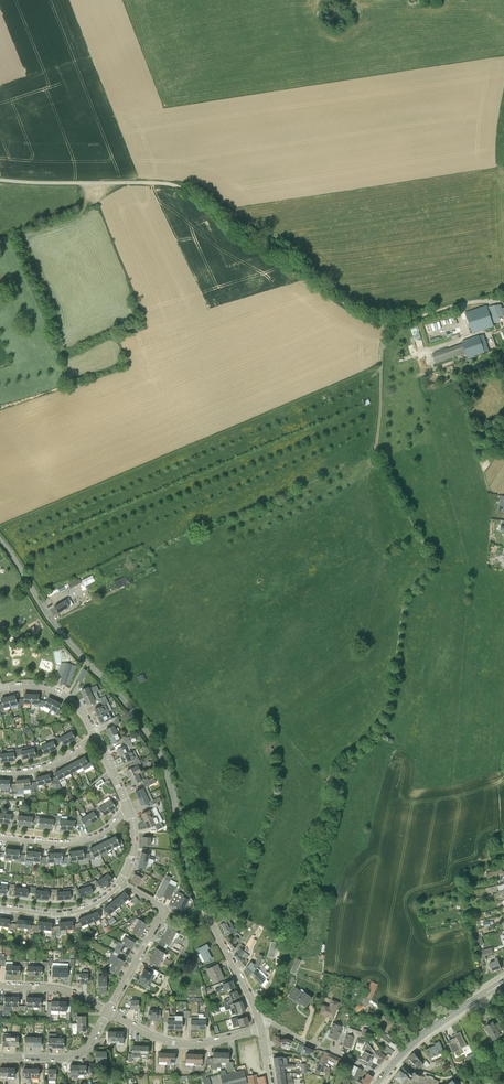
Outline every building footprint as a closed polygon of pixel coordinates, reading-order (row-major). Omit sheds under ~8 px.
[(495,305),(499,317),(503,315),(503,308),(503,309),(501,304),(495,305)] [(494,326),(493,323),(487,306),(487,305),(466,312),(473,333),(494,326)] [(487,306),(493,323),(500,320),(499,317),(495,305),(487,306)] [(470,339),(475,355),(485,351),(480,336),(470,339)] [(436,364),(465,353),(467,359),(475,356),(475,355),(470,339),(461,342),(462,344),(432,354),(436,364)] [(460,375),(455,377),(456,380),(471,374),(469,368),(459,372),(460,375)] [(85,586),(95,581),(92,575),(82,580),(85,586)] [(125,576),(114,582),(118,588),(128,583),(125,576)] [(55,609),(59,615),(70,608),(66,602),(55,609)] [(88,670),(84,666),(77,680),(81,682),(88,670)] [(64,669),(63,674),(65,675),(62,684),(66,685),(70,671),(64,669)] [(141,682),(147,679),(144,673),(138,676),(141,682)] [(84,697),(96,692),(93,686),(89,688),(88,687),(85,688),(80,691),(84,697)] [(87,705),(99,699),(96,692),(84,697),(87,705)] [(31,703),(31,694),(24,694),(24,698),(20,699),(21,706),(24,705),(24,703),(31,703)] [(38,699),(39,695),(31,694),(31,703),(35,704),(35,706),(38,707),(38,706),(40,707),(42,700),(38,699)] [(20,699),(16,700),(15,695),(8,697),(10,706),(17,704),(18,706),(21,706),(20,699)] [(10,706),(8,697),(1,699),(2,703),(0,704),(0,709),(1,712),(3,712),(3,710),(4,710),(3,707),(10,706)] [(50,709),(54,701),(48,697),(46,701),(42,700),(40,707),(43,707),(44,705),(50,709)] [(109,711),(106,704),(108,703),(107,700),(101,702),(103,706),(94,709),(97,716),(109,711)] [(59,708),(61,704),(54,701),(50,709),(57,712),(56,714),(59,715),(62,710),(59,708)] [(117,716),(115,716),(112,718),(109,711),(97,716),(101,723),(106,721),(112,718),(113,722),(119,719),(118,719),(120,718),(119,715),(117,716)] [(109,736),(117,733),(114,726),(111,727),(106,729),(109,736)] [(73,735),(76,733),(73,728),(70,729),(72,732),(66,735),(69,742),(75,738),(73,735)] [(128,736),(124,738),(121,731),(117,733),(109,736),(112,743),(121,739),(123,739),(124,742),(130,739),(128,736)] [(63,745),(69,742),(66,735),(59,738),(58,736),(55,737),(58,743),(61,742),(63,745)] [(55,745),(58,743),(55,737),(52,739),(53,741),(47,744),(50,751),(56,748),(55,745)] [(130,749),(133,747),(130,739),(124,742),(125,745),(122,747),(117,749),(120,756),(131,751),(130,749)] [(47,744),(41,746),(40,744),(37,745),(38,751),(42,750),(43,753),(50,751),(47,744)] [(35,752),(38,751),(37,745),(27,747),(29,757),(36,756),(35,752)] [(22,759),(29,757),(27,747),(17,749),(18,756),(22,755),(22,759)] [(18,756),(17,749),(14,750),(13,749),(7,749),(7,753),(8,761),(15,760),(14,756),(18,756)] [(134,763),(139,760),(134,750),(131,751),(120,756),(124,763),(129,761),(132,759),(134,763)] [(93,765),(89,758),(86,760),(85,757),(79,760),(82,766),(84,770),(90,767),(90,766),(93,765)] [(76,769),(82,766),(79,760),(73,763),(76,769)] [(130,777),(141,772),(137,765),(141,764),(139,760),(134,763),(135,766),(132,768),(127,770),(130,777)] [(70,773),(76,769),(73,763),(67,766),(70,773)] [(64,776),(70,773),(67,766),(60,769),(64,776)] [(66,779),(64,776),(60,769),(54,773),(56,776),(53,777),(55,784),(56,789),(61,788),(59,783),(66,779)] [(144,779),(143,777),(141,772),(130,777),(133,784),(142,780),(143,783),(149,780),(147,777),(144,779)] [(53,777),(50,778),(49,774),(42,776),(44,783),(51,781),(52,785),(55,784),(53,777)] [(38,785),(44,783),(42,776),(36,778),(37,781),(33,782),(35,789),(38,788),(38,785)] [(138,798),(149,793),(147,788),(148,787),(148,786),(156,782),(154,778),(149,780),(143,783),(145,787),(143,788),(140,789),(135,792),(138,798)] [(17,791),(24,790),(23,779),(16,780),(16,783),(13,783),(13,791),(17,791)] [(33,782),(30,782),(30,779),(23,779),(24,790),(30,789),(31,792),(35,792),(34,789),(35,789),(33,782)] [(94,785),(97,790),(100,788),(99,786),(104,782),(101,779),(94,785)] [(13,783),(10,784),(10,780),(3,780),(3,787),(3,792),(9,792),(9,794),(13,794),(13,791),(13,783)] [(150,793),(149,793),(138,798),(142,805),(147,803),(150,801),(152,805),(157,802),(161,800),(160,797),(156,799),(153,800),(150,793)] [(105,804),(110,811),(116,808),(113,804),(116,802),(113,796),(110,798),(111,800),(105,804)] [(104,815),(110,811),(105,804),(98,808),(97,806),(94,808),(99,814),(101,812),(104,815)] [(96,816),(99,814),(94,808),(92,810),(93,811),(87,815),(92,823),(98,819),(96,816)] [(145,821),(155,816),(152,809),(141,814),(145,821)] [(25,816),(22,816),(23,813),(19,812),(19,811),(15,810),(15,811),(15,812),(15,813),(14,820),(18,820),(17,824),(24,825),(25,816)] [(14,820),(15,813),(12,812),(12,814),(4,813),(3,822),(10,823),(11,820),(14,820)] [(92,823),(87,815),(82,818),(79,814),(76,815),(77,817),(79,825),(83,823),(86,827),(92,823)] [(46,819),(39,818),(39,816),(36,815),(36,819),(35,823),(39,823),(38,827),(45,828),(46,819)] [(56,825),(57,815),(54,815),(53,820),(46,819),(45,828),(52,828),(53,825),(56,825)] [(67,820),(61,820),(61,816),(57,815),(56,825),(60,825),(60,829),(67,830),(67,820)] [(35,823),(36,819),(32,818),(32,817),(25,816),(24,825),(31,826),(32,822),(35,823)] [(145,821),(148,828),(154,825),(159,823),(155,816),(145,821)] [(74,826),(79,825),(77,817),(74,818),(74,821),(67,820),(67,830),(74,830),(74,826)] [(157,830),(164,827),(161,822),(159,823),(154,825),(157,830)] [(117,838),(116,839),(115,836),(109,839),(113,847),(119,844),(120,846),(123,845),(120,838),(117,840),(117,838)] [(151,837),(148,837),(143,837),(142,844),(148,845),(151,845),(151,837)] [(106,850),(113,847),(109,839),(102,843),(106,850)] [(100,853),(106,850),(102,843),(96,846),(100,853)] [(93,856),(100,853),(96,846),(90,849),(91,851),(87,853),(89,860),(94,859),(93,856)] [(12,859),(13,849),(6,849),(5,853),(1,852),(1,856),(4,857),(4,858),(12,859)] [(23,855),(19,854),(20,850),(13,849),(12,859),(19,859),(18,861),(22,862),(23,855)] [(87,853),(83,854),(83,850),(76,851),(77,860),(84,859),(84,861),(89,860),(87,853)] [(33,860),(34,852),(27,851),(26,855),(23,855),(22,862),(25,862),(26,860),(33,860)] [(69,861),(77,860),(76,851),(69,852),(69,856),(65,857),(66,861),(69,860),(69,861)] [(44,857),(40,856),(41,852),(34,852),(33,860),(40,861),(40,864),(44,864),(44,857)] [(149,854),(147,853),(141,852),(139,859),(148,862),(149,862),(153,863),(154,859),(148,858),(149,854)] [(48,862),(55,862),(55,853),(48,853),(48,857),(44,857),(44,864),(48,864),(48,862)] [(65,857),(62,857),(62,853),(55,853),(55,862),(62,862),(62,864),(66,864),(66,861),(65,857)] [(149,862),(148,862),(139,859),(137,867),(143,868),(145,869),(146,865),(147,866),(149,862)] [(503,871),(502,868),(491,872),(491,871),(486,873),(488,880),(495,878),(495,877),(498,876),(498,875),(503,873),(503,876),(503,871)] [(113,874),(111,871),(109,869),(106,871),(108,873),(102,877),(107,884),(113,879),(110,876),(113,874)] [(142,877),(136,874),(135,874),(131,881),(138,884),(142,877)] [(101,888),(107,884),(102,877),(97,881),(95,879),(92,881),(96,887),(99,885),(101,888)] [(169,883),(169,882),(170,881),(165,879),(157,895),(161,897),(162,895),(169,899),(175,886),(169,883)] [(92,889),(96,887),(92,881),(90,883),(87,884),(88,886),(84,888),(87,895),(93,892),(92,889)] [(11,884),(8,883),(7,886),(1,885),(0,889),(0,893),(7,894),(7,890),(11,890),(11,884)] [(21,888),(15,887),(15,884),(11,884),(11,890),(14,891),(13,894),(20,895),(21,888)] [(31,893),(32,887),(29,886),(28,889),(21,888),(20,895),(28,896),(28,893),(31,893)] [(42,891),(36,890),(36,887),(32,887),(31,893),(35,894),(34,897),(42,898),(42,891)] [(84,888),(78,890),(77,887),(74,888),(75,894),(79,894),(80,897),(87,895),(84,888)] [(71,895),(75,894),(74,888),(70,888),(63,888),(64,892),(63,892),(64,899),(71,898),(71,895)] [(53,896),(53,889),(50,889),(49,892),(42,891),(42,898),(49,899),(49,895),(53,896)] [(63,892),(60,892),(60,889),(56,889),(53,889),(53,896),(57,896),(57,899),(64,899),(63,892)] [(124,902),(129,897),(128,895),(125,891),(119,896),(124,902)] [(193,900),(190,897),(189,900),(183,896),(184,894),(177,891),(169,904),(173,906),(173,905),(183,910),(186,904),(189,906),(193,900)] [(119,906),(124,902),(119,896),(114,900),(119,906)] [(114,911),(119,906),(114,900),(109,905),(114,911)] [(108,915),(114,911),(109,905),(103,909),(108,915)] [(100,918),(100,916),(98,911),(91,914),(94,921),(100,918)] [(88,923),(94,921),(91,914),(85,916),(89,926),(88,923)] [(233,927),(229,920),(232,919),(230,915),(226,918),(219,922),(227,936),(231,932),(234,930),(234,929),(232,927),(233,927)] [(82,929),(89,926),(85,916),(78,919),(80,922),(76,924),(79,930),(79,929),(80,931),(82,931),(82,928),(82,929)] [(13,923),(10,923),(10,919),(3,918),(2,926),(3,926),(2,929),(9,929),(12,930),(13,923)] [(147,924),(139,920),(136,918),(135,920),(134,919),(132,924),(143,930),(147,924)] [(23,927),(24,920),(17,919),(17,924),(13,923),(12,930),(16,930),(16,927),(17,927),(23,927)] [(34,925),(31,925),(31,921),(24,920),(23,927),(30,928),(30,931),(31,931),(31,933),(34,934),(34,925)] [(44,929),(45,922),(38,921),(38,925),(34,925),(34,934),(38,934),(38,932),(44,933),(44,929)] [(76,924),(73,925),(73,921),(66,922),(66,929),(73,929),(74,931),(79,930),(76,924)] [(56,926),(52,926),(53,923),(45,922),(44,929),(51,930),(51,933),(56,933),(56,926)] [(59,929),(66,929),(66,922),(59,922),(59,926),(56,926),(56,933),(60,932),(59,929)] [(139,937),(143,930),(136,926),(132,932),(139,937)] [(165,934),(172,938),(176,932),(168,927),(165,934)] [(230,945),(233,949),(236,946),(234,944),(239,939),(240,940),(242,937),(234,930),(231,932),(235,936),(231,941),(229,943),(230,945)] [(166,949),(172,938),(165,934),(158,945),(166,949)] [(135,942),(128,938),(124,936),(121,942),(131,948),(135,942)] [(258,966),(262,957),(264,952),(268,940),(264,939),(261,945),(258,954),(259,954),(255,964),(254,965),(257,967),(258,966)] [(274,958),(278,943),(271,941),(267,956),(274,958)] [(131,948),(121,942),(121,943),(119,942),(116,948),(128,955),(131,948)] [(242,967),(246,964),(246,963),(248,962),(246,959),(248,957),(251,959),(251,956),(253,951),(254,945),(249,942),(246,946),(247,947),(247,948),(249,949),(247,953),(245,951),(241,956),(242,957),(237,961),(242,967)] [(249,949),(247,948),(240,943),(236,947),(239,949),(237,952),(238,953),(234,956),(237,961),(242,957),(241,956),(245,951),(247,953),(249,949)] [(205,962),(212,958),(207,949),(209,948),(207,944),(197,949),(200,953),(205,962)] [(167,954),(164,953),(157,948),(153,954),(163,960),(170,965),(172,962),(165,958),(167,954)] [(482,957),(491,953),(493,953),(491,948),(480,950),(482,957)] [(124,961),(117,957),(111,954),(108,960),(110,962),(120,967),(121,968),(124,961)] [(161,965),(163,960),(153,954),(149,961),(157,965),(158,963),(161,965)] [(500,965),(503,964),(503,961),(502,955),(494,958),(495,960),(489,963),(492,972),(502,969),(500,965)] [(13,966),(5,965),(6,956),(2,956),(2,966),(5,966),(5,974),(12,975),(13,966)] [(295,973),(298,967),(301,960),(297,958),(291,971),(295,973)] [(24,967),(24,961),(20,961),(20,966),(13,966),(12,975),(20,975),(20,966),(24,967)] [(35,967),(27,966),(28,961),(24,961),(24,967),(27,967),(27,975),(34,975),(35,967)] [(48,965),(48,962),(42,962),(42,967),(35,967),(34,975),(42,976),(42,967),(46,967),(46,965),(48,965)] [(121,968),(120,967),(110,962),(107,967),(107,968),(117,974),(121,968)] [(250,974),(257,967),(254,965),(251,962),(245,969),(250,974)] [(224,978),(219,967),(218,964),(206,969),(210,976),(212,975),(215,982),(224,978)] [(157,971),(150,967),(149,966),(146,970),(145,969),(141,976),(152,982),(155,975),(157,971)] [(60,976),(68,977),(68,968),(60,967),(60,976)] [(267,977),(262,972),(260,971),(257,967),(250,974),(261,985),(261,984),(264,987),(269,981),(266,979),(267,977)] [(88,977),(88,973),(88,970),(83,970),(83,973),(80,973),(80,981),(91,982),(91,977),(88,977)] [(107,993),(107,976),(98,976),(98,993),(107,993)] [(149,986),(152,982),(141,976),(138,982),(145,986),(146,985),(149,986)] [(226,990),(235,987),(232,980),(223,984),(224,986),(215,989),(216,993),(221,991),(226,990)] [(378,984),(371,981),(365,996),(371,1000),(378,984)] [(298,1001),(305,1006),(311,998),(304,993),(303,994),(295,988),(289,996),(297,1002),(298,1001)] [(232,1000),(239,996),(236,990),(229,994),(230,997),(224,1000),(225,1003),(226,1006),(233,1003),(232,1000)] [(365,1007),(371,1000),(365,996),(361,1002),(354,1008),(358,1012),(365,1007)] [(12,997),(4,997),(4,1005),(0,1005),(0,1012),(0,1014),(0,1011),(4,1011),(4,1006),(11,1006),(12,997)] [(19,1006),(19,997),(12,997),(11,1006),(19,1006),(18,1011),(22,1011),(22,1006),(19,1006)] [(33,1007),(34,997),(26,997),(26,1006),(22,1006),(22,1011),(26,1011),(26,1006),(33,1007)] [(41,1006),(41,998),(34,997),(33,1007),(41,1007),(41,1012),(45,1012),(45,1006),(41,1006)] [(333,1018),(338,1006),(339,1002),(331,999),(329,1007),(323,1005),(320,1013),(333,1018)] [(237,1014),(245,1011),(241,1000),(233,1003),(226,1006),(221,1007),(222,1011),(234,1007),(237,1014)] [(51,1015),(51,1010),(59,1011),(59,1001),(51,1001),(51,1002),(47,1002),(47,1015),(51,1015)] [(160,1018),(160,1010),(157,1010),(149,1010),(149,1018),(157,1019),(157,1018),(160,1018)] [(169,1010),(166,1010),(163,1010),(163,1017),(166,1017),(166,1020),(167,1020),(167,1028),(175,1028),(175,1020),(175,1016),(169,1016),(169,1010)] [(77,1012),(70,1012),(70,1017),(75,1016),(75,1020),(77,1020),(77,1023),(86,1023),(86,1016),(77,1016),(77,1012)] [(175,1016),(175,1020),(175,1028),(182,1028),(182,1020),(182,1018),(183,1018),(183,1013),(181,1013),(181,1015),(175,1015),(175,1016)] [(238,1019),(240,1026),(249,1023),(246,1016),(238,1019)] [(499,1022),(495,1025),(493,1022),(485,1026),(486,1027),(485,1028),(487,1032),(488,1031),(493,1040),(501,1035),(499,1032),(503,1030),(499,1022)] [(340,1041),(343,1032),(341,1032),(342,1029),(341,1029),(342,1026),(333,1023),(328,1036),(340,1041)] [(350,1047),(354,1036),(356,1037),(357,1035),(359,1036),(361,1032),(353,1029),(351,1035),(343,1032),(340,1041),(344,1042),(343,1045),(350,1047)] [(115,1042),(115,1032),(112,1032),(112,1031),(108,1031),(108,1033),(106,1033),(106,1045),(112,1045),(112,1042),(115,1042)] [(453,1052),(467,1046),(460,1032),(455,1034),(456,1037),(449,1040),(449,1042),(448,1042),(453,1052)] [(56,1047),(56,1038),(56,1034),(48,1033),(48,1047),(56,1047)] [(123,1044),(123,1033),(115,1033),(115,1042),(119,1042),(119,1044),(123,1044)] [(275,1044),(274,1046),(279,1048),(281,1044),(286,1044),(290,1045),(292,1041),(286,1038),(283,1039),(283,1037),(279,1037),(279,1035),(275,1036),(272,1041),(275,1044)] [(397,1046),(389,1040),(383,1035),(380,1039),(385,1043),(383,1046),(391,1053),(397,1046)] [(10,1046),(11,1036),(3,1036),(3,1045),(10,1046)] [(10,1046),(18,1046),(18,1037),(11,1036),(10,1046)] [(33,1046),(33,1037),(26,1037),(25,1046),(33,1046)] [(33,1046),(41,1047),(41,1037),(33,1037),(33,1046)] [(56,1047),(64,1047),(64,1038),(56,1038),(56,1047)] [(370,1067),(372,1062),(375,1064),(377,1062),(376,1062),(378,1059),(374,1056),(375,1053),(369,1045),(366,1041),(362,1049),(365,1051),(359,1062),(370,1067)] [(434,1056),(445,1052),(440,1041),(435,1043),(435,1045),(426,1049),(428,1052),(429,1052),(430,1055),(433,1054),(434,1056)] [(140,1055),(140,1046),(133,1045),(132,1053),(132,1058),(133,1058),(133,1056),(140,1057),(140,1055)] [(148,1056),(148,1046),(140,1046),(140,1055),(148,1056)] [(312,1055),(314,1050),(304,1046),(301,1054),(306,1056),(307,1055),(307,1053),(312,1055)] [(96,1051),(96,1063),(106,1063),(106,1051),(96,1051)] [(324,1065),(327,1059),(337,1063),(339,1058),(325,1051),(320,1063),(324,1065)] [(386,1057),(377,1051),(375,1053),(374,1056),(378,1059),(376,1062),(380,1065),(386,1057)] [(213,1066),(213,1068),(217,1069),(217,1062),(221,1062),(221,1052),(213,1052),(213,1059),(207,1059),(207,1066),(213,1066)] [(229,1061),(229,1053),(221,1052),(221,1062),(226,1062),(225,1069),(233,1067),(233,1062),(229,1061)] [(426,1067),(416,1055),(414,1052),(409,1057),(415,1064),(419,1068),(423,1070),(426,1067)] [(167,1065),(167,1053),(159,1053),(159,1061),(159,1064),(160,1064),(167,1065)] [(174,1065),(175,1053),(167,1053),(167,1065),(174,1065)] [(194,1062),(194,1054),(186,1054),(186,1062),(186,1064),(194,1064),(194,1062)] [(202,1065),(202,1054),(194,1054),(194,1062),(194,1064),(202,1065)] [(287,1065),(286,1057),(282,1056),(273,1058),(274,1066),(287,1065)] [(329,1068),(324,1065),(320,1063),(315,1073),(320,1075),(323,1071),(328,1074),(329,1071),(328,1070),(329,1068)] [(294,1068),(294,1064),(293,1064),(287,1065),(274,1066),(275,1074),(284,1073),(284,1070),(287,1070),(287,1068),(294,1068)] [(362,1069),(358,1067),(353,1079),(360,1083),(364,1078),(362,1077),(360,1080),(358,1079),(362,1069)] [(401,1069),(390,1083),(408,1083),(411,1080),(413,1081),(419,1083),(418,1083),(438,1083),(440,1081),(434,1078),(434,1077),(430,1075),(429,1076),(426,1075),(424,1077),(414,1072),(412,1070),(410,1073),(403,1067),(401,1069)] [(220,1075),(222,1083),(229,1081),(232,1081),(236,1080),(239,1079),(243,1079),(246,1078),(244,1070),(220,1075)] [(373,1077),(368,1073),(364,1078),(360,1083),(368,1083),(373,1077)] [(264,1076),(257,1077),(256,1074),(248,1076),(249,1083),(266,1083),(264,1076)]
